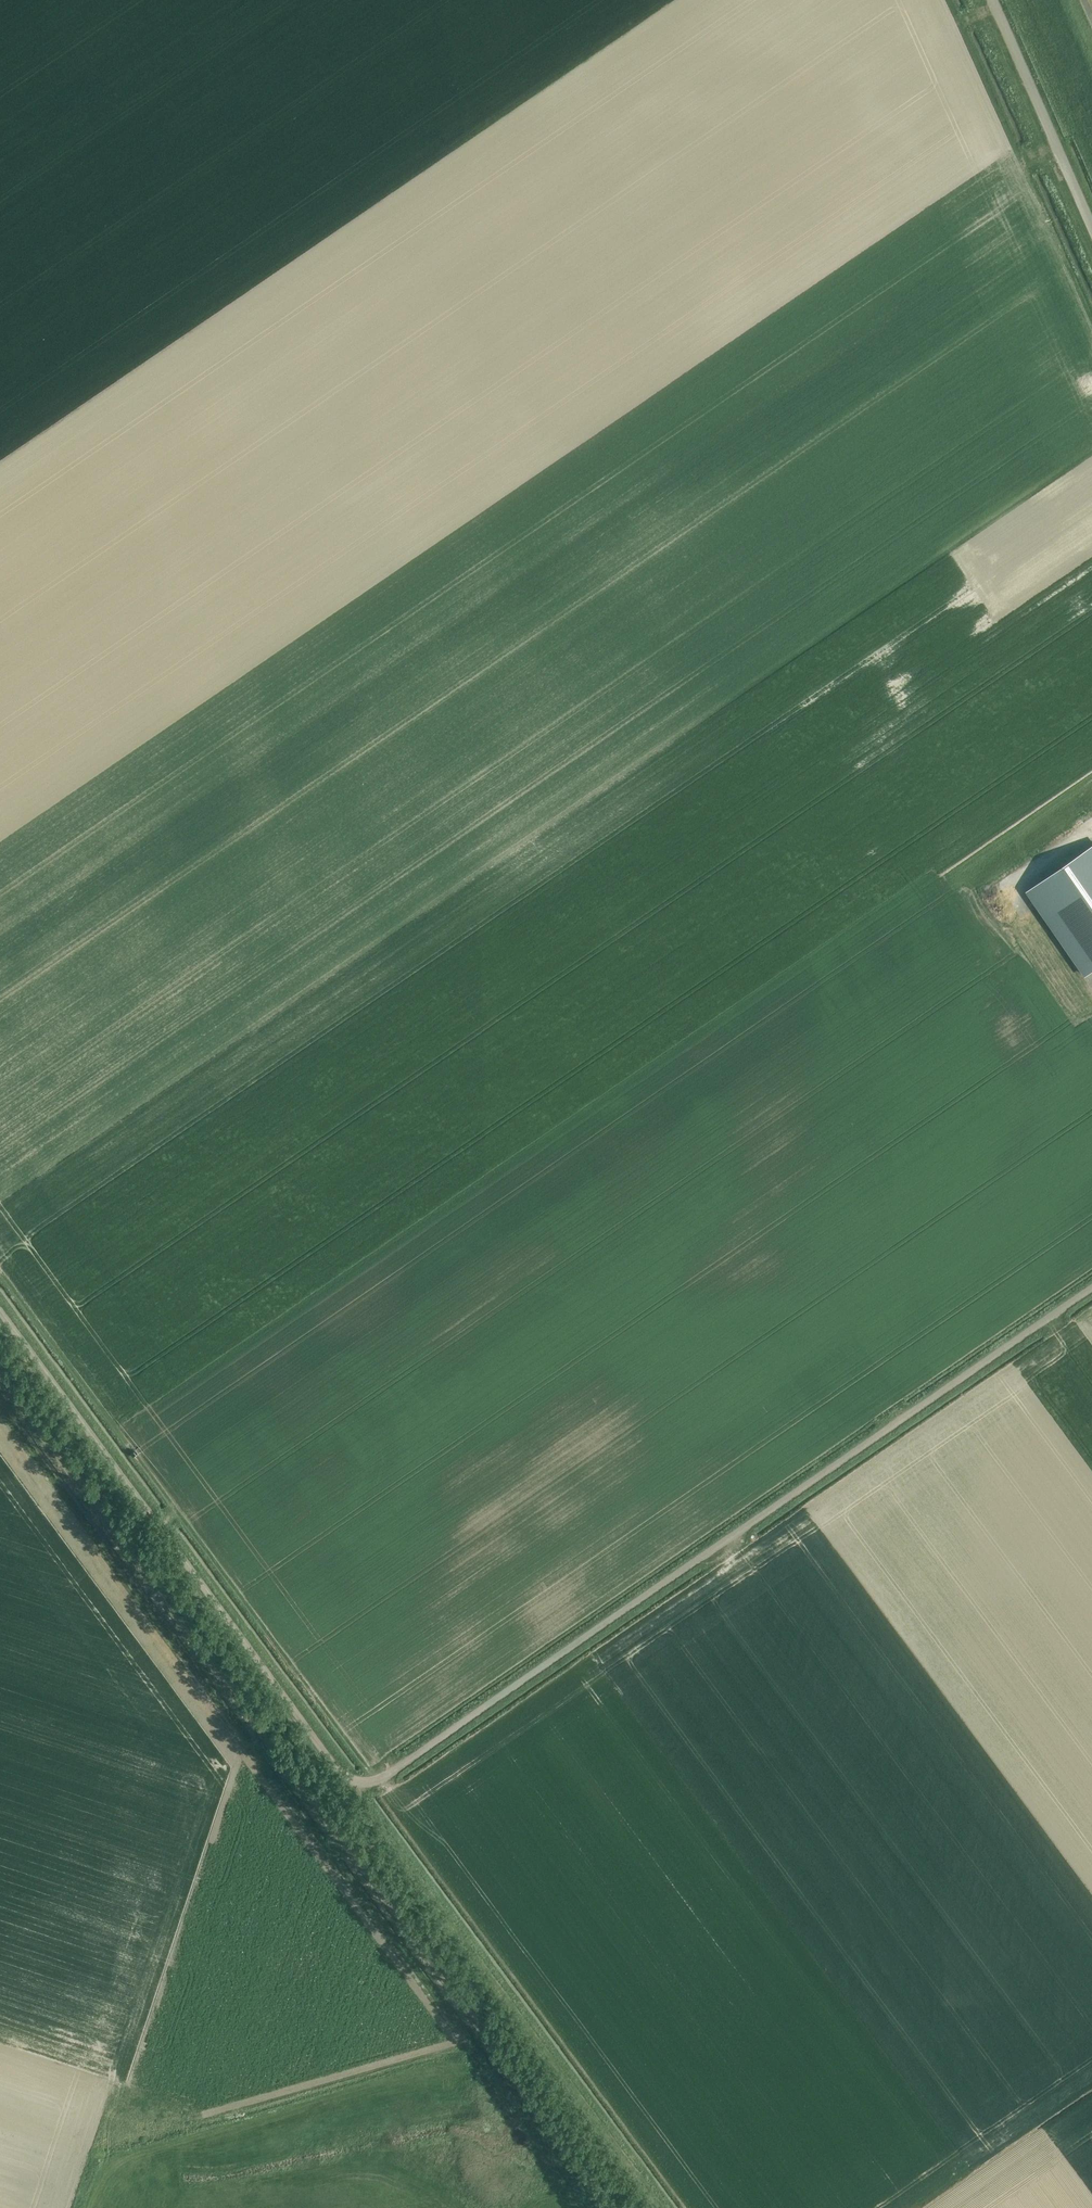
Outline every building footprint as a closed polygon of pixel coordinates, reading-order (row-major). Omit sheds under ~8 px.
[(1028,891),(1086,975),(1091,970),(1091,846),(1028,891)]
